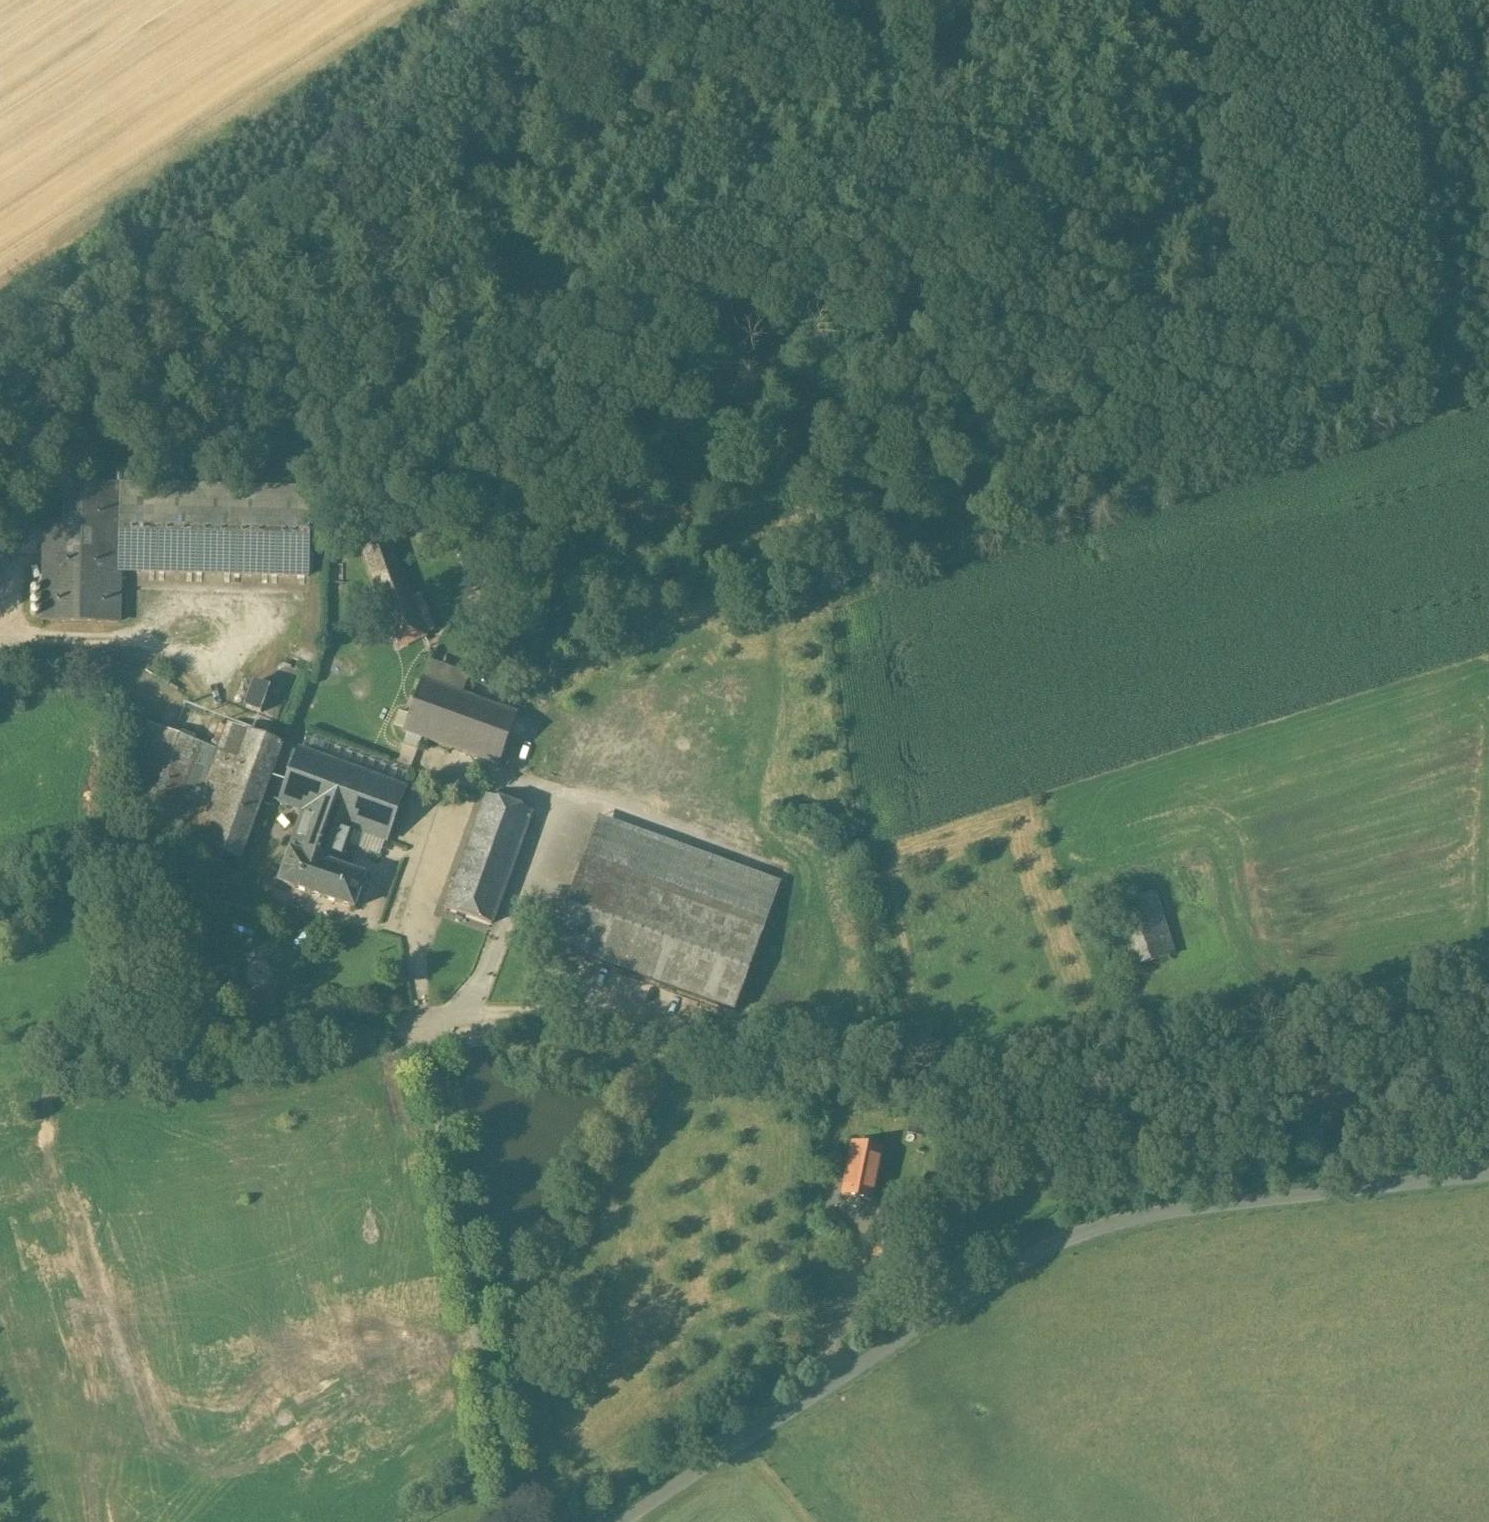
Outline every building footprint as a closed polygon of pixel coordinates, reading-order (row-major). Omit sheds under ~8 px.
[(76,531),(77,485),(65,484),(65,494),(64,522),(45,521),(45,531),(76,531)] [(120,485),(77,485),(76,531),(45,531),(43,621),(117,622),(118,571),(120,485)] [(310,489),(120,485),(118,571),(309,575),(310,510),(310,489)] [(326,490),(311,490),(310,489),(310,510),(326,511),(326,490)] [(384,526),(358,536),(374,578),(400,568),(384,526)] [(408,569),(380,578),(402,646),(430,637),(408,569)] [(517,714),(421,680),(403,731),(499,765),(517,714)] [(199,743),(140,721),(123,767),(142,775),(126,819),(166,833),(166,832),(199,743)] [(229,724),(219,751),(199,743),(166,832),(186,840),(185,840),(240,861),(283,744),(229,724)] [(405,787),(300,749),(280,803),(303,811),(352,829),(385,841),(405,787)] [(487,795),(446,908),(491,924),(532,811),(487,795)] [(352,829),(303,811),(278,883),(354,909),(365,876),(339,867),(352,829)] [(598,818),(580,866),(763,931),(780,884),(598,818)] [(763,931),(580,866),(551,945),(734,1012),(763,931)] [(229,878),(217,874),(213,886),(225,890),(229,878)] [(1153,893),(1107,907),(1126,970),(1173,955),(1153,893)] [(882,1149),(852,1143),(845,1177),(865,1182),(874,1184),(882,1149)] [(865,1182),(847,1178),(843,1195),(861,1198),(865,1182)] [(874,1184),(865,1182),(861,1198),(871,1200),(874,1184)]
